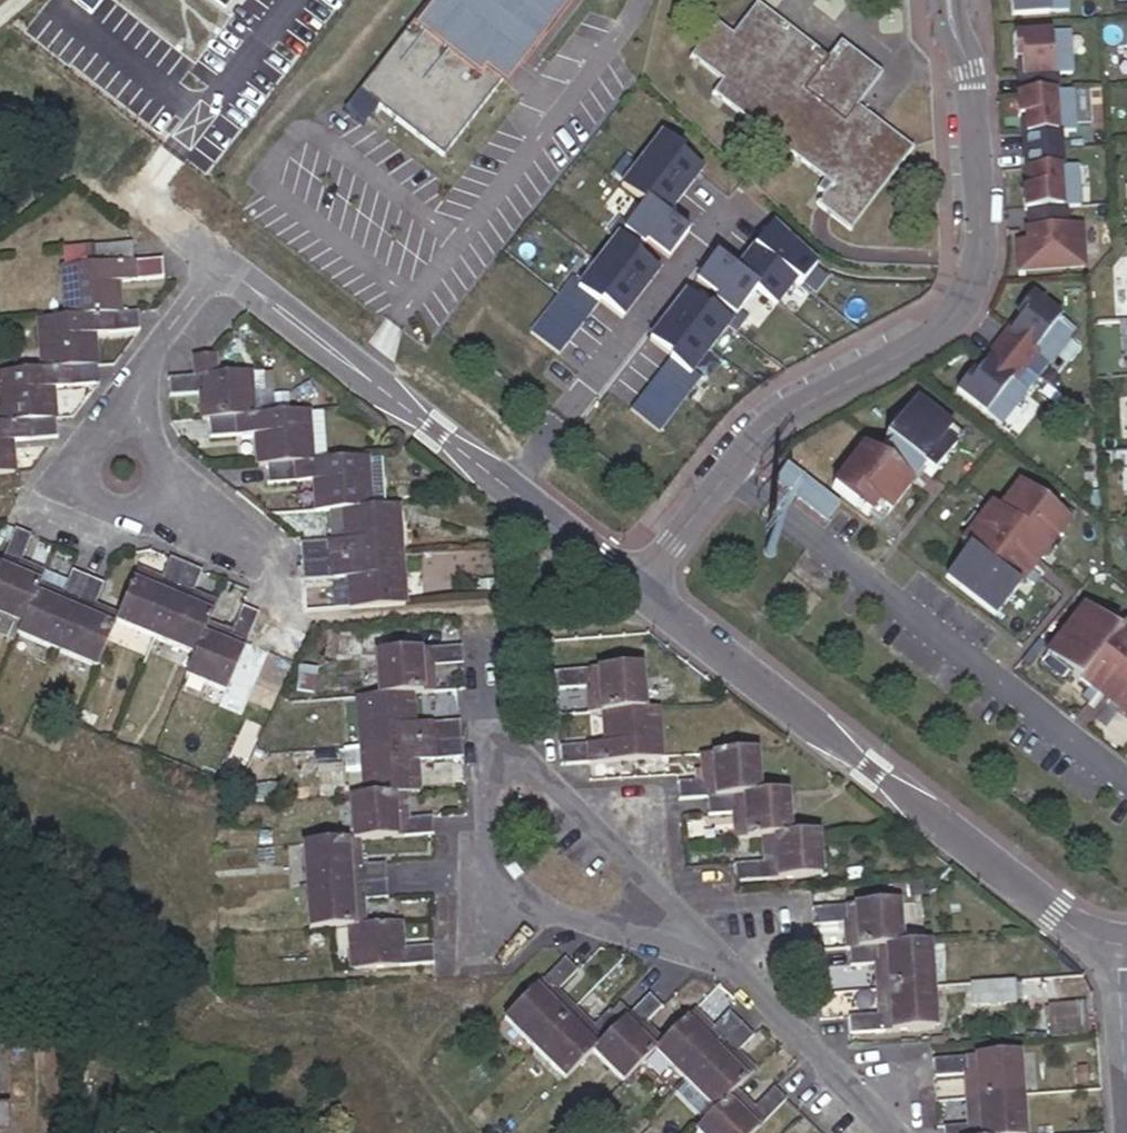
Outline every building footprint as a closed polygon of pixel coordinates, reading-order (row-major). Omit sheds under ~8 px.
[(442,157),(502,80),(496,76),(513,54),(523,62),(572,0),(429,0),(358,91),(442,157)] [(1013,16),(1071,13),(1070,0),(1011,0),(1013,16)] [(719,23),(691,57),(723,82),(715,93),(818,178),(804,195),(848,232),(914,151),(859,105),(885,75),(843,42),(829,60),(760,3),(733,35),(719,23)] [(1024,94),(1060,91),(1058,75),(1075,74),(1072,33),(1014,36),(1015,58),(1022,57),(1024,94)] [(1076,90),(1018,94),(1019,116),(1025,116),(1028,152),(1063,150),(1062,132),(1079,131),(1076,90)] [(682,152),(662,135),(623,185),(645,202),(627,225),(619,218),(607,234),(615,241),(580,285),(572,279),(530,333),(558,356),(600,303),(622,320),(658,273),(636,256),(647,242),(669,260),(687,236),(665,218),(702,172),(680,155),(682,152)] [(1063,150),(1028,152),(1030,188),(1024,189),(1026,211),(1032,210),(1067,208),(1084,207),(1081,166),(1065,167),(1063,150)] [(1067,208),(1032,210),(1033,228),(1027,228),(1028,241),(1034,240),(1034,246),(1028,247),(1022,247),(1024,270),(1090,265),(1087,222),(1068,223),(1067,208)] [(816,268),(771,226),(735,273),(714,257),(696,280),(718,298),(707,311),(685,294),(649,340),(671,357),(630,411),(658,433),(700,379),(693,373),(727,328),(735,334),(747,319),(739,312),(757,289),(778,305),(796,282),(801,287),(816,268)] [(137,262),(136,247),(98,250),(99,265),(137,262)] [(166,260),(137,262),(99,265),(65,268),(69,317),(124,313),(121,282),(167,279),(166,260)] [(1000,348),(1026,369),(1037,354),(1053,366),(1077,334),(1031,299),(1018,315),(1023,319),(1000,348)] [(124,313),(69,317),(39,319),(41,350),(43,369),(97,364),(96,334),(142,330),(140,312),(124,313)] [(1026,369),(1000,348),(977,378),(972,375),(959,391),(1005,427),(1029,395),(1014,383),(1026,369)] [(23,351),(24,370),(43,369),(41,350),(23,351)] [(1026,369),(1041,381),(1053,366),(1037,354),(1026,369)] [(214,356),(213,355),(193,357),(194,378),(215,376),(214,356)] [(43,369),(24,370),(0,372),(0,386),(2,423),(57,419),(55,388),(100,383),(99,363),(97,364),(43,369)] [(215,376),(194,378),(168,378),(169,396),(200,395),(201,418),(207,417),(252,415),(250,374),(215,376)] [(952,430),(916,402),(886,442),(890,445),(925,473),(932,478),(955,447),(944,439),(952,430)] [(252,415),(207,417),(210,437),(255,435),(256,464),(266,464),(311,461),(308,413),(252,415)] [(2,423),(0,423),(0,472),(14,471),(11,440),(58,436),(57,419),(2,423)] [(944,439),(955,447),(963,438),(952,430),(944,439)] [(890,445),(878,460),(913,488),(925,473),(890,445)] [(878,460),(866,451),(835,491),(871,519),(878,510),(889,518),(913,488),(878,460)] [(367,459),(369,508),(384,508),(381,458),(367,459)] [(311,461),(266,464),(267,484),(314,481),(315,512),(342,510),(369,508),(367,459),(311,461)] [(789,467),(775,484),(828,525),(842,507),(789,467)] [(980,538),(970,551),(949,578),(999,616),(1019,589),(1014,585),(1022,574),(1001,558),(1014,540),(1036,556),(1044,545),(1049,549),(1070,522),(1021,484),(1000,512),(993,507),(974,533),(980,538)] [(400,555),(397,507),(384,508),(369,508),(342,510),(344,541),(299,543),(300,561),(400,555)] [(878,510),(871,519),(882,528),(889,518),(878,510)] [(15,526),(0,561),(0,610),(23,620),(39,582),(44,571),(20,561),(32,534),(15,526)] [(963,546),(970,551),(980,538),(974,533),(963,546)] [(1014,540),(1001,558),(1022,574),(1014,585),(1019,589),(1049,549),(1044,545),(1036,556),(1014,540)] [(117,616),(116,618),(156,636),(187,563),(170,555),(160,579),(137,570),(117,616)] [(403,604),(400,555),(300,561),(301,580),(347,578),(348,607),(403,604)] [(187,563),(156,636),(195,653),(208,624),(216,604),(192,594),(203,570),(187,563)] [(23,620),(19,629),(58,647),(88,575),(73,569),(63,592),(39,582),(23,620)] [(88,575),(58,647),(96,665),(116,618),(117,616),(94,606),(104,582),(88,575)] [(208,624),(195,653),(186,674),(225,690),(259,613),(242,606),(230,635),(208,624)] [(1053,650),(1081,671),(1075,678),(1093,692),(1112,667),(1126,678),(1126,630),(1124,627),(1120,632),(1087,606),(1053,650)] [(462,665),(460,648),(377,653),(379,695),(401,694),(427,693),(426,667),(462,665)] [(1081,671),(1053,650),(1048,657),(1075,678),(1081,671)] [(1093,692),(1109,704),(1126,681),(1126,678),(1112,667),(1093,692)] [(640,669),(554,673),(555,688),(586,686),(587,712),(603,711),(643,709),(640,669)] [(1109,704),(1126,718),(1126,681),(1109,704)] [(379,695),(356,696),(359,746),(460,741),(459,722),(402,725),(401,694),(379,695)] [(643,709),(603,711),(605,743),(558,746),(560,765),(588,763),(661,759),(658,708),(643,709)] [(460,741),(359,746),(362,797),(390,796),(406,795),(404,761),(461,759),(460,741)] [(704,783),(678,784),(679,801),(707,800),(759,797),(756,754),(702,757),(704,783)] [(759,797),(707,800),(708,818),(733,817),(734,842),(764,840),(791,838),(789,795),(759,797)] [(432,836),(431,819),(391,820),(390,796),(362,797),(352,798),(355,842),(358,842),(432,836)] [(247,850),(260,849),(258,834),(246,836),(247,850)] [(791,838),(764,840),(765,865),(735,867),(735,883),(822,878),(820,837),(791,838)] [(355,842),(307,846),(309,891),(385,886),(383,869),(359,870),(358,842),(355,842)] [(385,886),(309,891),(311,933),(348,930),(361,929),(360,905),(386,904),(385,886)] [(899,903),(812,908),(813,927),(844,925),(844,949),(849,949),(901,946),(899,903)] [(397,927),(361,929),(348,930),(350,971),(432,966),(431,949),(399,951),(397,927)] [(850,968),(877,966),(879,991),(932,988),(929,944),(901,946),(849,949),(850,968)] [(502,1021),(532,1052),(569,1015),(552,998),(578,972),(565,959),(502,1021)] [(932,988),(879,991),(881,1016),(850,1017),(851,1037),(936,1032),(932,988)] [(602,1044),(592,1054),(622,1085),(654,1053),(661,1046),(643,1027),(661,1011),(648,997),(621,1025),(602,1044)] [(532,1052),(562,1083),(592,1054),(602,1044),(621,1025),(609,1013),(588,1034),(569,1015),(532,1052)] [(661,1046),(654,1053),(684,1084),(742,1026),(730,1015),(712,1033),(694,1014),(661,1046)] [(742,1026),(684,1084),(714,1114),(734,1094),(754,1074),(736,1057),(754,1038),(742,1026)] [(934,1076),(967,1075),(968,1100),(1018,1097),(1016,1054),(934,1059),(934,1076)] [(734,1094),(714,1114),(696,1132),(754,1132),(786,1101),(774,1089),(752,1112),(734,1094)] [(968,1100),(969,1124),(942,1125),(943,1132),(1020,1132),(1018,1097),(968,1100)]
